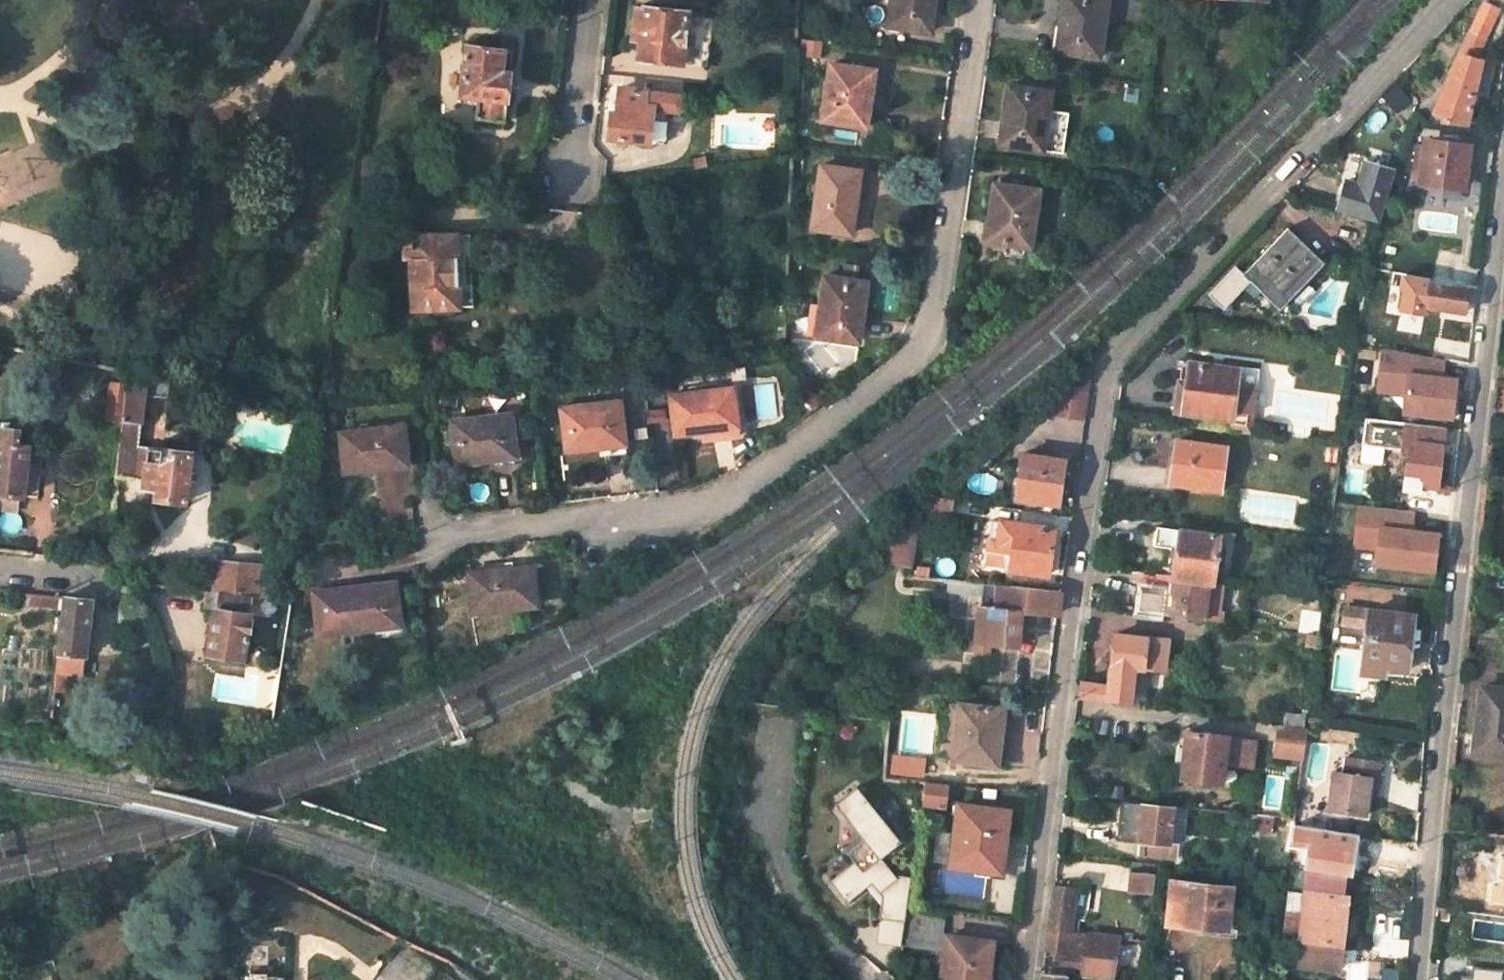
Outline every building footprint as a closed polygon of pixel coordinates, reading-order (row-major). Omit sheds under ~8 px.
[(934,0),(892,0),(888,24),(930,31),(934,0)] [(1106,0),(1065,0),(1058,52),(1097,59),(1106,0)] [(683,61),(687,11),(646,7),(642,58),(683,61)] [(1480,64),(1487,23),(1476,18),(1433,113),(1442,115),(1440,123),(1468,127),(1473,98),(1480,64)] [(500,50),(466,46),(462,95),(478,97),(476,120),(505,123),(509,74),(498,72),(500,50)] [(874,69),(830,64),(822,120),(867,125),(870,107),(869,107),(874,69)] [(1486,100),(1491,66),(1480,64),(1473,98),(1486,100)] [(1048,110),(1051,91),(1009,85),(1001,144),(1063,153),(1069,112),(1048,110)] [(656,141),(659,110),(674,112),(682,113),(689,108),(690,101),(683,95),(627,88),(626,103),(624,113),(619,113),(616,137),(656,141)] [(1463,185),(1466,148),(1427,144),(1423,181),(1463,185)] [(849,233),(859,172),(820,166),(811,228),(849,233)] [(1392,175),(1364,167),(1357,189),(1345,185),(1336,212),(1379,226),(1392,175)] [(1030,246),(1038,191),(994,185),(985,240),(1030,246)] [(1323,263),(1287,230),(1244,276),(1280,310),(1323,263)] [(459,307),(456,234),(405,235),(405,257),(411,257),(413,310),(459,307)] [(857,340),(865,283),(823,278),(816,335),(857,340)] [(1425,307),(1462,313),(1466,289),(1429,282),(1425,307)] [(1336,342),(1334,353),(1352,355),(1354,344),(1336,342)] [(1390,350),(1382,350),(1379,381),(1406,385),(1405,395),(1402,413),(1451,419),(1455,380),(1440,378),(1443,359),(1390,350)] [(1089,362),(1057,390),(1054,414),(1085,418),(1093,362),(1089,362)] [(1175,413),(1231,420),(1229,431),(1250,434),(1255,388),(1235,385),(1238,371),(1189,364),(1188,372),(1181,371),(1175,413)] [(113,369),(107,420),(121,423),(127,372),(113,369)] [(1258,373),(1238,371),(1235,385),(1255,388),(1258,373)] [(114,477),(133,480),(139,444),(147,391),(169,395),(171,381),(127,372),(121,423),(114,477)] [(1406,385),(1379,381),(1377,392),(1405,395),(1406,385)] [(737,427),(733,389),(670,397),(675,435),(737,427)] [(625,445),(620,403),(562,410),(567,452),(625,445)] [(512,416),(454,423),(459,465),(517,457),(512,416)] [(1437,486),(1443,427),(1363,417),(1361,444),(1407,448),(1403,488),(1417,489),(1418,485),(1437,486)] [(0,423),(0,424),(0,510),(16,512),(18,497),(23,498),(28,444),(24,444),(25,430),(6,428),(6,423),(0,423)] [(408,465),(404,427),(342,433),(346,472),(408,465)] [(1218,492),(1224,448),(1176,441),(1170,485),(1218,492)] [(186,503),(193,452),(139,444),(133,480),(146,482),(146,488),(158,490),(156,499),(186,503)] [(1058,505),(1064,461),(1024,456),(1019,500),(1058,505)] [(921,513),(949,516),(951,501),(923,498),(922,502),(921,513)] [(914,549),(921,513),(922,502),(893,525),(880,537),(898,547),(914,549)] [(1412,513),(1358,507),(1354,548),(1377,550),(1376,565),(1433,571),(1437,535),(1410,532),(1412,513)] [(1048,574),(1054,531),(1019,527),(1013,569),(1048,574)] [(1180,549),(1176,577),(1210,583),(1214,583),(1220,537),(1155,528),(1153,545),(1180,549)] [(912,563),(914,549),(898,547),(880,537),(870,547),(894,560),(912,563)] [(255,598),(258,569),(218,564),(214,593),(253,597),(255,598)] [(537,605),(533,568),(472,575),(475,612),(537,605)] [(1138,612),(1204,621),(1210,583),(1176,577),(1173,592),(1142,587),(1138,612)] [(990,643),(1017,646),(1021,614),(1059,619),(1062,594),(950,580),(949,590),(983,594),(982,604),(981,604),(975,653),(989,655),(990,643)] [(401,625),(396,583),(315,593),(320,635),(401,625)] [(1210,583),(1204,621),(1217,623),(1223,585),(1214,583),(1210,583)] [(208,592),(205,609),(216,611),(209,654),(242,660),(253,597),(208,592)] [(67,670),(81,671),(92,602),(64,599),(54,688),(65,688),(67,670)] [(1412,617),(1344,610),(1342,624),(1366,627),(1362,673),(1406,677),(1412,617)] [(1164,671),(1168,641),(1118,634),(1110,684),(1081,681),(1078,700),(1131,707),(1136,668),(1164,671)] [(1316,637),(1300,635),(1299,647),(1315,650),(1316,637)] [(1480,689),(1473,749),(1503,753),(1503,691),(1480,689)] [(996,764),(1003,709),(960,704),(953,758),(996,764)] [(1275,727),(1272,757),(1302,761),(1305,731),(1275,727)] [(1248,767),(1251,740),(1183,731),(1177,777),(1218,783),(1221,764),(1248,767)] [(1328,810),(1364,814),(1370,776),(1377,777),(1378,761),(1346,758),(1344,773),(1333,772),(1328,810)] [(1374,796),(1377,777),(1370,776),(1367,795),(1374,796)] [(931,817),(933,808),(942,809),(945,785),(926,783),(922,816),(931,817)] [(904,841),(859,786),(837,804),(866,839),(849,853),(857,862),(832,881),(850,902),(869,887),(874,883),(885,896),(883,905),(882,918),(907,921),(914,876),(902,874),(899,876),(883,857),(904,841)] [(1145,855),(1178,859),(1180,842),(1170,841),(1175,806),(1146,802),(1146,805),(1125,802),(1121,836),(1147,840),(1145,855)] [(1004,841),(1007,816),(958,810),(951,869),(975,872),(994,874),(998,841),(1004,841)] [(1256,833),(1274,835),(1277,818),(1258,816),(1256,833)] [(1307,870),(1342,876),(1349,832),(1314,827),(1307,870)] [(1009,842),(1004,841),(998,841),(994,874),(1005,875),(1009,842)] [(1151,895),(1153,875),(1129,871),(1126,891),(1151,895)] [(883,905),(885,896),(874,883),(869,887),(883,905)] [(1054,885),(1046,948),(1054,949),(1052,966),(1082,970),(1081,978),(1096,979),(1110,979),(1116,937),(1070,931),(1076,887),(1054,885)] [(1224,936),(1229,893),(1168,886),(1162,929),(1224,936)] [(1337,943),(1343,896),(1305,892),(1299,938),(1337,943)] [(939,951),(942,916),(914,912),(910,947),(939,951)] [(907,921),(882,918),(880,930),(905,934),(907,921)] [(993,942),(948,936),(942,979),(989,979),(993,942)]
